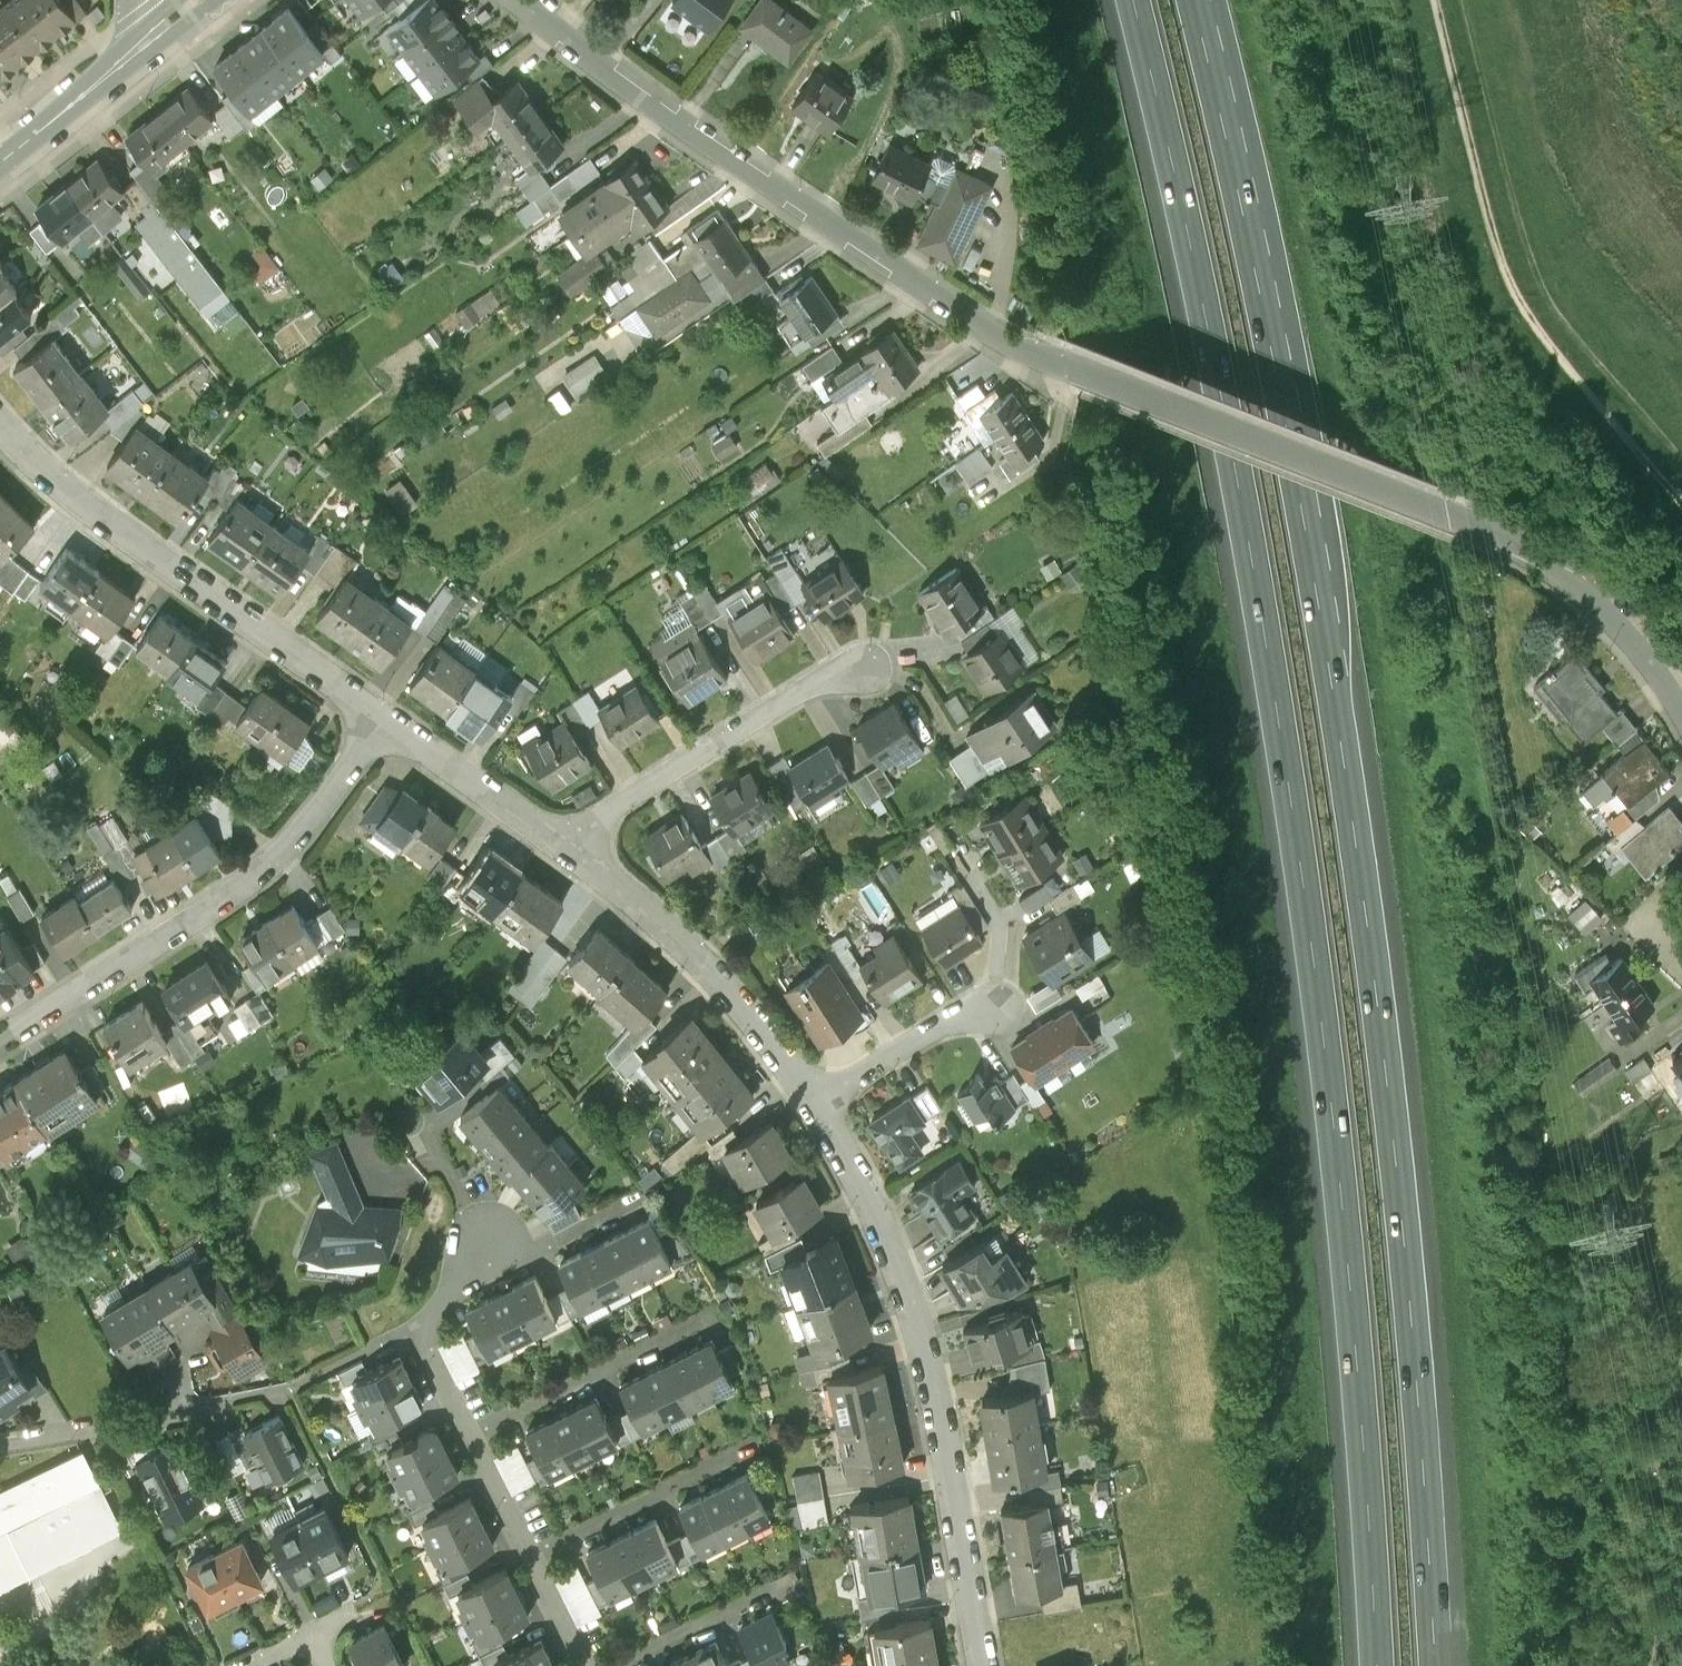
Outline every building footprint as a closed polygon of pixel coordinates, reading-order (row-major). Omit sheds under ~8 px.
[(55,30),(32,0),(7,0),(4,2),(37,45),(55,30)] [(55,30),(75,16),(63,0),(32,0),(55,30)] [(75,16),(85,8),(79,0),(63,0),(75,16)] [(363,11),(377,0),(354,0),(363,11)] [(404,46),(450,10),(443,1),(439,4),(436,0),(420,0),(388,26),(404,46)] [(708,25),(726,0),(674,0),(708,25)] [(742,24),(788,57),(808,30),(783,12),(787,6),(785,4),(783,7),(774,0),(760,0),(742,24)] [(0,6),(0,36),(18,59),(37,45),(4,2),(0,6)] [(104,12),(98,4),(89,11),(96,19),(104,12)] [(264,25),(298,69),(323,50),(288,6),(264,25)] [(404,46),(420,67),(463,34),(454,23),(458,20),(450,10),(404,46)] [(239,44),(274,88),(298,69),(264,25),(239,44)] [(479,56),(463,34),(420,67),(437,88),(479,56)] [(18,59),(0,36),(0,73),(18,59)] [(239,44),(215,63),(249,107),(274,88),(239,44)] [(816,70),(793,103),(828,128),(851,95),(816,70)] [(486,130),(495,141),(538,109),(515,78),(489,98),(473,77),(453,92),(475,121),(490,110),(498,121),(486,130)] [(188,84),(159,107),(183,139),(213,116),(188,84)] [(211,109),(229,132),(243,121),(225,99),(211,109)] [(161,156),(183,139),(159,107),(126,133),(135,143),(130,147),(138,158),(144,154),(155,168),(164,160),(161,156)] [(562,140),(538,109),(495,141),(505,154),(516,145),(530,164),(536,160),(562,140)] [(986,143),(1010,154),(1015,142),(991,131),(986,143)] [(423,154),(433,169),(452,157),(447,149),(454,144),(449,137),(423,154)] [(889,142),(872,175),(897,188),(895,191),(911,199),(915,190),(929,161),(889,142)] [(929,196),(938,200),(955,166),(955,165),(953,159),(938,152),(933,154),(929,161),(915,190),(924,194),(923,197),(927,199),(929,196)] [(98,154),(67,179),(92,209),(110,195),(123,185),(98,154)] [(175,194),(155,168),(144,154),(138,158),(130,164),(136,173),(161,205),(169,199),(175,194)] [(550,180),(532,193),(541,205),(596,167),(587,154),(550,180)] [(564,205),(577,223),(648,174),(636,156),(627,162),(622,154),(607,164),(612,171),(564,205)] [(532,193),(550,180),(536,160),(530,164),(515,174),(530,194),(532,193)] [(938,200),(920,240),(954,258),(990,183),(955,166),(938,200)] [(184,234),(161,205),(136,173),(125,181),(148,210),(137,218),(156,242),(207,309),(212,305),(218,314),(235,301),(184,234)] [(669,203),(648,174),(577,223),(566,230),(579,249),(631,213),(638,224),(669,203)] [(76,222),(92,209),(67,179),(37,203),(46,214),(41,218),(49,228),(54,224),(61,233),(76,222)] [(110,195),(92,209),(103,224),(121,210),(110,195)] [(192,228),(169,199),(161,205),(184,234),(192,228)] [(716,203),(686,224),(693,235),(723,215),(716,203)] [(87,236),(103,224),(92,209),(76,222),(87,236)] [(723,215),(693,235),(707,254),(736,234),(723,215)] [(47,247),(57,239),(49,228),(41,218),(30,226),(47,247)] [(657,288),(707,254),(693,235),(686,224),(680,228),(688,239),(664,255),(644,269),(657,288)] [(626,249),(632,258),(635,263),(658,248),(649,234),(626,249)] [(736,234),(707,254),(726,283),(734,294),(741,289),(763,274),(736,234)] [(257,266),(254,267),(252,276),(258,277),(264,276),(281,263),(261,240),(251,248),(260,259),(260,263),(257,266)] [(606,263),(593,244),(558,269),(571,288),(606,263)] [(618,315),(619,313),(657,288),(644,269),(664,255),(658,248),(635,263),(632,258),(620,266),(633,285),(609,301),(618,315)] [(111,258),(139,294),(151,285),(123,249),(111,258)] [(708,295),(726,283),(707,254),(657,288),(619,313),(625,322),(648,330),(654,326),(656,329),(707,294),(708,295)] [(14,288),(17,286),(0,264),(0,299),(14,288)] [(777,289),(793,312),(823,291),(811,273),(804,277),(800,273),(777,289)] [(771,285),(763,274),(741,289),(748,301),(771,285)] [(487,285),(453,308),(465,325),(480,315),(478,312),(496,300),(487,285)] [(14,288),(0,299),(0,336),(20,321),(32,312),(14,288)] [(80,291),(58,309),(66,320),(81,309),(76,302),(84,295),(80,291)] [(836,309),(823,291),(793,312),(776,322),(794,349),(834,322),(828,313),(836,309)] [(58,309),(28,331),(12,344),(23,357),(52,334),(53,335),(70,323),(66,320),(58,309)] [(20,321),(0,336),(0,345),(4,350),(12,344),(28,331),(20,321)] [(217,334),(208,321),(197,329),(206,342),(217,334)] [(433,325),(425,331),(434,343),(442,338),(433,325)] [(836,391),(874,365),(905,345),(892,326),(880,334),(876,329),(868,334),(871,340),(861,346),(863,348),(844,360),(824,373),(836,391)] [(16,362),(44,398),(80,370),(53,335),(52,334),(23,357),(16,362)] [(840,355),(831,341),(802,360),(811,374),(840,355)] [(916,362),(905,345),(874,365),(886,383),(888,381),(916,362)] [(593,351),(562,372),(575,392),(607,372),(593,351)] [(809,376),(824,399),(836,391),(824,373),(844,360),(840,355),(811,374),(809,376)] [(436,366),(442,375),(456,365),(450,356),(436,366)] [(893,388),(888,381),(886,383),(874,365),(836,391),(824,399),(823,400),(839,425),(863,408),(893,388)] [(81,370),(80,370),(44,398),(43,399),(71,434),(103,409),(108,405),(81,370)] [(103,409),(113,423),(139,404),(154,391),(144,378),(108,405),(103,409)] [(957,391),(965,403),(985,391),(977,378),(957,391)] [(995,384),(985,391),(965,403),(975,419),(984,413),(980,408),(1001,394),(995,384)] [(558,385),(547,393),(559,411),(570,404),(558,385)] [(984,413),(997,432),(1029,412),(1012,387),(1001,394),(980,408),(984,413)] [(310,405),(303,394),(292,401),(299,412),(310,405)] [(512,406),(504,395),(490,405),(498,416),(512,406)] [(133,426),(137,428),(149,412),(139,404),(113,423),(128,433),(133,426)] [(872,422),(863,408),(839,425),(815,440),(824,454),(872,422)] [(152,414),(149,412),(137,428),(153,440),(156,437),(169,418),(156,409),(152,414)] [(1043,434),(1029,412),(997,432),(1009,450),(1012,454),(1033,441),(1043,434)] [(107,462),(144,488),(170,452),(172,449),(156,437),(153,440),(137,428),(133,426),(128,433),(107,462)] [(738,444),(730,431),(713,442),(722,455),(738,444)] [(1039,451),(1033,441),(1012,454),(1009,450),(1000,455),(1010,470),(1039,451)] [(992,461),(980,444),(957,459),(969,476),(992,461)] [(187,464),(170,452),(144,488),(180,514),(201,485),(208,474),(190,461),(187,464)] [(201,485),(216,496),(232,475),(238,466),(228,458),(221,467),(215,463),(208,474),(201,485)] [(765,461),(750,471),(758,484),(774,473),(765,461)] [(247,486),(232,475),(216,496),(230,507),(237,496),(239,497),(247,486)] [(418,503),(400,478),(385,488),(402,514),(418,503)] [(0,488),(0,549),(3,552),(8,548),(35,522),(0,488)] [(209,535),(245,562),(271,526),(265,521),(273,511),(258,500),(252,507),(239,497),(237,496),(230,507),(209,535)] [(273,524),(271,526),(245,562),(281,588),(302,559),(309,550),(307,549),(273,524)] [(302,559),(316,569),(335,543),(320,532),(307,549),(309,550),(302,559)] [(809,593),(822,614),(860,590),(831,542),(819,549),(829,565),(803,581),(802,581),(809,593)] [(40,579),(73,603),(99,567),(66,543),(40,579)] [(356,558),(335,543),(316,569),(337,585),(344,575),(356,558)] [(766,555),(775,570),(795,601),(809,593),(802,581),(803,581),(781,546),(766,555)] [(14,586),(29,565),(8,548),(3,552),(0,556),(0,578),(13,588),(14,586)] [(1083,555),(1060,570),(1069,583),(1086,572),(1081,565),(1087,561),(1083,555)] [(1060,568),(1053,556),(1041,563),(1048,575),(1060,568)] [(956,564),(918,589),(945,630),(952,626),(983,606),(956,564)] [(39,573),(29,565),(14,586),(25,594),(39,573)] [(135,593),(99,567),(73,603),(108,628),(109,629),(113,625),(135,593)] [(729,615),(755,657),(794,633),(774,603),(778,601),(763,577),(764,577),(760,570),(716,599),(723,609),(724,611),(729,615)] [(795,601),(775,570),(764,577),(763,577),(778,601),(783,609),(795,601)] [(315,615),(345,636),(374,596),(344,575),(337,585),(315,615)] [(444,582),(425,609),(414,625),(424,632),(455,590),(444,582)] [(706,582),(693,590),(710,616),(723,609),(716,599),(706,582)] [(465,598),(455,590),(424,632),(435,641),(465,598)] [(696,625),(710,616),(693,590),(679,599),(691,617),(696,625)] [(411,623),(414,625),(425,609),(411,600),(410,602),(400,594),(390,607),(386,612),(409,627),(411,623)] [(390,607),(374,596),(345,636),(382,664),(409,627),(386,612),(390,607)] [(960,638),(988,619),(994,615),(986,604),(983,606),(952,626),(960,638)] [(136,644),(170,667),(193,635),(160,611),(136,644)] [(691,617),(652,641),(686,698),(723,676),(694,626),(696,625),(691,617)] [(988,619),(960,638),(967,649),(996,630),(988,619)] [(95,645),(107,654),(123,633),(113,625),(109,629),(108,628),(95,645)] [(967,649),(959,654),(983,690),(1024,663),(1000,627),(996,630),(967,649)] [(134,641),(123,633),(107,654),(118,663),(134,641)] [(226,658),(193,635),(170,667),(167,671),(199,694),(200,694),(212,678),(226,658)] [(411,682),(447,708),(486,653),(463,636),(452,652),(439,643),(411,682)] [(1581,737),(1601,722),(1616,709),(1615,707),(1586,672),(1591,668),(1574,647),(1532,682),(1560,716),(1563,714),(1581,737)] [(506,667),(486,653),(447,708),(482,733),(502,705),(510,694),(494,683),(506,667)] [(194,701),(209,711),(226,688),(212,678),(200,694),(199,694),(194,701)] [(502,705),(518,716),(537,690),(521,679),(510,694),(502,705)] [(236,719),(262,737),(287,703),(260,684),(247,703),(236,719)] [(636,686),(601,708),(600,709),(603,716),(620,742),(657,719),(636,686)] [(247,703),(226,688),(209,711),(223,721),(228,713),(236,719),(247,703)] [(983,721),(966,733),(971,740),(989,766),(1006,754),(1004,753),(1023,740),(1025,742),(1055,722),(1032,688),(1002,709),(1003,711),(1000,713),(999,712),(984,722),(983,721)] [(589,689),(573,699),(589,724),(603,716),(600,709),(601,708),(589,689)] [(967,712),(955,692),(943,699),(955,719),(967,712)] [(589,724),(573,699),(558,708),(565,719),(573,733),(589,724)] [(894,701),(858,723),(881,761),(893,754),(898,763),(922,747),(894,701)] [(310,719),(287,703),(262,737),(285,754),(285,753),(299,734),(310,719)] [(1601,722),(1616,740),(1635,725),(1637,724),(1620,703),(1615,707),(1616,709),(1601,722)] [(539,765),(550,784),(590,760),(573,733),(565,719),(536,737),(540,744),(522,755),(531,770),(539,765)] [(1642,735),(1635,725),(1616,740),(1624,750),(1642,735)] [(326,753),(299,734),(285,753),(313,772),(326,753)] [(1659,755),(1642,735),(1624,750),(1583,783),(1595,797),(1602,791),(1605,794),(1615,786),(1626,799),(1627,801),(1646,785),(1667,768),(1657,756),(1659,755)] [(989,767),(989,766),(971,740),(947,756),(964,782),(989,767)] [(790,765),(789,766),(810,799),(810,800),(848,776),(827,743),(790,765)] [(784,755),(768,766),(790,801),(805,801),(810,799),(789,766),(790,765),(784,755)] [(878,761),(864,769),(879,792),(893,784),(878,761)] [(870,798),(879,792),(864,769),(849,779),(864,801),(870,798)] [(734,830),(770,807),(748,771),(711,794),(730,826),(733,830),(734,830)] [(237,791),(228,784),(222,793),(231,800),(237,791)] [(211,835),(232,834),(232,817),(238,807),(205,785),(195,797),(207,805),(196,812),(211,835)] [(1655,796),(1646,785),(1627,801),(1626,799),(1606,816),(1616,828),(1635,812),(1655,796)] [(404,787),(394,800),(373,827),(368,834),(392,852),(401,840),(427,805),(404,787)] [(373,827),(394,800),(380,791),(361,818),(373,827)] [(886,805),(879,792),(870,798),(878,810),(886,805)] [(981,818),(1001,851),(1043,825),(1026,797),(1011,807),(1007,801),(981,818)] [(1668,803),(1643,823),(1621,840),(1621,841),(1644,868),(1681,837),(1681,827),(1677,820),(1680,817),(1668,803)] [(454,824),(427,805),(401,840),(428,859),(454,824)] [(196,812),(172,827),(196,865),(221,850),(211,835),(196,812)] [(1614,847),(1621,841),(1621,840),(1643,823),(1635,812),(1616,828),(1606,836),(1614,847)] [(702,844),(681,813),(645,836),(670,874),(686,863),(692,872),(710,860),(704,851),(706,850),(702,844)] [(112,814),(100,822),(133,874),(144,867),(134,851),(136,850),(112,814)] [(122,881),(133,874),(100,822),(97,817),(86,824),(122,881)] [(1061,854),(1043,825),(1001,851),(1020,880),(1061,854)] [(730,826),(716,834),(730,857),(745,847),(734,830),(733,830),(730,826)] [(172,880),(196,865),(172,827),(147,843),(172,880)] [(730,857),(716,834),(702,844),(706,850),(704,851),(710,860),(715,867),(730,857)] [(159,889),(172,880),(147,843),(136,850),(134,851),(144,867),(147,871),(144,874),(150,884),(154,881),(159,889)] [(462,887),(494,910),(521,872),(488,849),(469,876),(461,887),(462,887)] [(426,878),(439,887),(454,866),(442,856),(426,878)] [(878,865),(887,879),(901,871),(892,856),(878,865)] [(469,876),(454,866),(439,887),(454,898),(462,887),(461,887),(469,876)] [(562,901),(521,872),(494,910),(534,939),(562,901)] [(1087,872),(1052,893),(1047,897),(1055,910),(1095,885),(1087,872)] [(112,876),(79,897),(98,928),(133,906),(124,892),(122,892),(112,876)] [(961,880),(950,886),(976,928),(987,921),(961,880)] [(1027,909),(1047,897),(1052,893),(1044,880),(1019,896),(1027,909)] [(21,917),(34,910),(19,885),(6,893),(21,917)] [(916,916),(943,960),(981,935),(976,928),(950,886),(947,888),(949,892),(917,911),(916,916)] [(65,949),(98,928),(79,897),(76,892),(42,913),(65,949)] [(1576,908),(1591,924),(1608,909),(1593,893),(1576,908)] [(293,904),(268,919),(293,958),(317,943),(305,924),(293,904)] [(331,908),(305,924),(317,943),(318,945),(344,929),(331,908)] [(1063,912),(1026,934),(1051,976),(1052,979),(1090,956),(1078,938),(1063,912)] [(1,915),(0,916),(0,990),(34,968),(33,967),(21,947),(1,915)] [(265,976),(293,958),(268,919),(240,937),(255,959),(265,976)] [(779,934),(770,921),(754,931),(759,940),(764,936),(767,941),(779,934)] [(1097,926),(1078,938),(1090,956),(1109,945),(1097,926)] [(569,960),(601,989),(630,957),(599,928),(569,960)] [(854,978),(865,971),(859,961),(841,933),(830,940),(854,978)] [(865,971),(883,999),(921,975),(894,933),(875,946),(877,950),(859,961),(865,971)] [(506,987),(519,997),(555,948),(543,937),(506,987)] [(34,939),(21,947),(33,967),(46,960),(34,939)] [(566,957),(555,948),(519,997),(530,1005),(566,957)] [(1585,986),(1593,980),(1589,974),(1609,960),(1602,950),(1574,969),(1585,986)] [(1593,980),(1606,999),(1637,977),(1620,952),(1609,960),(1589,974),(1593,980)] [(666,989),(630,957),(601,989),(600,990),(634,1020),(636,1022),(646,1012),(666,989)] [(184,1015),(186,1018),(187,1017),(213,1001),(216,999),(220,1004),(230,997),(206,959),(165,985),(184,1015)] [(270,983),(265,976),(255,959),(243,966),(258,991),(270,983)] [(823,1037),(861,1013),(828,960),(786,987),(805,1018),(809,1015),(823,1037)] [(1075,985),(1082,996),(1105,983),(1098,971),(1075,985)] [(1027,991),(1036,1007),(1060,992),(1052,979),(1051,976),(1027,991)] [(1653,999),(1637,977),(1606,999),(1618,1016),(1621,1021),(1639,1009),(1653,999)] [(258,991),(246,998),(261,1020),(272,1013),(258,991)] [(249,1028),(261,1020),(246,998),(246,997),(234,1005),(249,1028)] [(142,999),(104,1023),(128,1063),(165,1040),(167,1039),(161,1030),(142,999)] [(217,1009),(213,1001),(187,1017),(201,1040),(219,1029),(210,1013),(217,1009)] [(1028,1034),(1011,1044),(1031,1075),(1033,1079),(1094,1041),(1072,1006),(1055,1017),(1054,1016),(1027,1032),(1028,1034)] [(1641,1011),(1639,1009),(1621,1021),(1618,1016),(1610,1022),(1620,1037),(1640,1023),(1638,1021),(1646,1015),(1642,1010),(1641,1011)] [(615,1064),(616,1064),(634,1046),(658,1024),(646,1012),(636,1022),(634,1020),(605,1051),(615,1064)] [(184,1015),(172,1022),(193,1056),(206,1048),(201,1040),(187,1017),(186,1018),(184,1015)] [(667,1078),(676,1091),(722,1055),(689,1015),(673,1027),(676,1030),(646,1053),(655,1064),(643,1073),(655,1088),(667,1078)] [(193,1056),(172,1022),(161,1030),(167,1039),(165,1040),(180,1064),(193,1056)] [(462,1031),(416,1070),(422,1077),(421,1090),(434,1091),(440,1098),(478,1067),(486,1060),(480,1053),(462,1031)] [(514,1054),(500,1037),(480,1053),(486,1060),(478,1067),(486,1077),(500,1066),(514,1054)] [(1184,1041),(1171,1044),(1174,1056),(1187,1053),(1184,1041)] [(643,1057),(634,1046),(616,1064),(623,1073),(643,1057)] [(39,1064),(16,1079),(47,1128),(48,1130),(97,1099),(94,1093),(79,1070),(65,1048),(50,1058),(50,1057),(39,1064)] [(1681,1069),(1681,1051),(1674,1057),(1681,1069)] [(1632,1078),(1651,1065),(1643,1053),(1624,1067),(1632,1078)] [(1608,1054),(1573,1078),(1582,1090),(1617,1066),(1608,1054)] [(753,1094),(722,1055),(676,1091),(707,1128),(737,1104),(739,1106),(753,1094)] [(90,1062),(79,1070),(94,1093),(105,1086),(90,1062)] [(498,1085),(509,1076),(500,1066),(486,1077),(479,1082),(488,1093),(498,1085)] [(958,1091),(975,1116),(990,1106),(996,1115),(1015,1103),(1000,1080),(997,1075),(986,1082),(979,1071),(970,1076),(974,1081),(958,1091)] [(1000,1080),(1015,1103),(1028,1094),(1020,1082),(1013,1072),(1000,1080)] [(1052,1108),(1033,1079),(1031,1075),(1020,1082),(1028,1094),(1034,1103),(1037,1101),(1044,1112),(1052,1108)] [(47,1128),(16,1079),(0,1089),(0,1145),(8,1158),(26,1146),(23,1143),(47,1128)] [(927,1083),(909,1094),(923,1117),(941,1105),(927,1083)] [(515,1105),(498,1085),(488,1093),(460,1116),(477,1136),(515,1105)] [(923,1117),(909,1094),(870,1119),(884,1141),(886,1140),(899,1160),(921,1146),(908,1126),(923,1117)] [(494,1156),(531,1125),(515,1105),(477,1136),(494,1156)] [(725,1148),(725,1149),(742,1179),(789,1152),(771,1121),(740,1139),(725,1148)] [(513,1175),(548,1146),(531,1125),(494,1156),(511,1177),(513,1175)] [(733,1126),(711,1141),(707,1144),(714,1155),(725,1149),(725,1148),(740,1139),(733,1126)] [(673,1168),(707,1144),(711,1141),(699,1127),(663,1157),(673,1168)] [(157,1150),(135,1135),(122,1153),(145,1168),(157,1150)] [(394,1209),(355,1207),(340,1170),(345,1169),(334,1142),(310,1152),(329,1197),(319,1202),(302,1251),(327,1261),(330,1251),(335,1251),(335,1255),(343,1256),(343,1252),(369,1254),(370,1251),(387,1255),(397,1227),(393,1225),(394,1209)] [(548,1146),(513,1175),(530,1195),(568,1164),(551,1144),(548,1146)] [(1635,1171),(1621,1149),(1610,1156),(1621,1173),(1635,1171)] [(1675,1153),(1658,1155),(1660,1168),(1677,1166),(1675,1153)] [(975,1182),(959,1157),(944,1166),(943,1164),(935,1169),(936,1172),(912,1186),(910,1190),(910,1195),(913,1198),(916,1200),(921,1200),(927,1209),(921,1212),(935,1234),(940,1231),(974,1211),(960,1191),(975,1182)] [(468,1172),(464,1163),(454,1168),(459,1177),(468,1172)] [(547,1216),(547,1215),(570,1196),(585,1184),(568,1164),(530,1195),(547,1216)] [(802,1175),(756,1202),(773,1231),(774,1232),(790,1223),(820,1206),(802,1175)] [(555,1229),(580,1216),(570,1196),(547,1215),(555,1229)] [(974,1211),(940,1231),(948,1243),(968,1231),(981,1222),(974,1211)] [(650,1218),(627,1229),(648,1273),(671,1262),(661,1241),(650,1218)] [(240,1220),(222,1219),(222,1233),(240,1233),(240,1220)] [(797,1236),(790,1223),(774,1232),(773,1231),(757,1240),(765,1252),(797,1236)] [(964,1296),(1026,1277),(1012,1257),(1019,1253),(1001,1225),(975,1242),(951,1257),(942,1262),(943,1264),(943,1269),(948,1276),(951,1276),(954,1281),(953,1286),(958,1293),(962,1293),(964,1296)] [(627,1229),(604,1240),(626,1284),(648,1273),(627,1229)] [(944,1246),(951,1257),(975,1242),(968,1231),(948,1243),(944,1246)] [(771,1266),(782,1261),(782,1259),(806,1250),(804,1246),(806,1245),(801,1233),(797,1236),(765,1252),(771,1266)] [(796,1277),(804,1299),(852,1280),(835,1234),(806,1245),(804,1246),(806,1250),(782,1259),(782,1261),(790,1280),(796,1277)] [(673,1235),(661,1241),(671,1262),(673,1266),(694,1256),(676,1235),(674,1236),(673,1235)] [(36,1254),(24,1236),(9,1246),(20,1264),(36,1254)] [(604,1240),(581,1252),(603,1295),(626,1284),(604,1240)] [(169,1258),(176,1269),(197,1307),(202,1304),(213,1323),(236,1310),(203,1254),(198,1256),(192,1244),(169,1258)] [(580,1307),(603,1295),(581,1252),(559,1263),(570,1287),(580,1307)] [(188,1312),(197,1307),(176,1269),(148,1285),(174,1329),(174,1330),(192,1320),(188,1312)] [(534,1275),(512,1286),(533,1330),(556,1319),(546,1299),(534,1275)] [(869,1325),(852,1280),(804,1299),(803,1299),(813,1325),(808,1327),(815,1344),(816,1346),(842,1336),(869,1325)] [(148,1285),(126,1299),(154,1347),(164,1341),(166,1333),(174,1329),(148,1285)] [(512,1286),(489,1297),(511,1341),(533,1330),(512,1286)] [(570,1287),(558,1293),(570,1317),(582,1311),(580,1307),(570,1287)] [(558,1323),(570,1317),(558,1293),(546,1299),(556,1319),(558,1323)] [(488,1353),(511,1341),(489,1297),(466,1309),(478,1333),(488,1353)] [(144,1352),(154,1347),(126,1299),(103,1312),(128,1355),(136,1350),(144,1352)] [(959,1311),(963,1324),(989,1316),(985,1304),(959,1311)] [(963,1324),(973,1355),(995,1348),(996,1353),(1009,1349),(1033,1341),(1033,1340),(1022,1306),(989,1316),(963,1324)] [(265,1360),(236,1310),(213,1323),(219,1333),(222,1334),(220,1340),(215,1339),(210,1341),(208,1349),(218,1366),(225,1367),(234,1362),(241,1375),(265,1360)] [(481,1369),(478,1363),(466,1339),(463,1333),(439,1344),(457,1380),(481,1369)] [(490,1357),(488,1353),(478,1333),(466,1339),(478,1363),(490,1357)] [(849,1353),(842,1336),(816,1346),(815,1344),(792,1353),(798,1368),(849,1353)] [(712,1338),(689,1350),(710,1394),(733,1382),(729,1374),(718,1350),(712,1338)] [(1040,1338),(1033,1340),(1033,1341),(1009,1349),(1013,1362),(1046,1354),(1040,1338)] [(17,1400),(13,1395),(30,1384),(18,1365),(2,1339),(0,1341),(0,1411),(17,1400)] [(166,1341),(164,1341),(154,1347),(162,1361),(173,1354),(166,1341)] [(730,1344),(718,1350),(729,1374),(741,1368),(730,1344)] [(689,1350),(666,1361),(688,1405),(710,1394),(689,1350)] [(852,1367),(849,1353),(798,1368),(801,1380),(828,1373),(828,1372),(852,1367)] [(1051,1386),(1046,1354),(1013,1362),(1018,1390),(1031,1388),(1031,1389),(1051,1386)] [(354,1393),(360,1405),(411,1379),(400,1355),(368,1371),(352,1379),(358,1391),(354,1393)] [(30,1358),(18,1365),(30,1384),(36,1393),(47,1386),(30,1358)] [(344,1383),(352,1379),(368,1371),(362,1359),(338,1371),(344,1383)] [(666,1361),(643,1372),(665,1416),(688,1405),(666,1361)] [(838,1423),(840,1423),(890,1413),(881,1361),(852,1367),(828,1372),(828,1373),(838,1423)] [(641,1428),(665,1416),(643,1372),(620,1384),(632,1408),(641,1428)] [(423,1403),(411,1379),(360,1405),(366,1417),(369,1415),(375,1426),(391,1418),(423,1403)] [(982,1396),(988,1431),(1037,1423),(1031,1389),(1031,1388),(1018,1390),(982,1396)] [(596,1396),(573,1407),(595,1451),(618,1440),(608,1420),(596,1396)] [(573,1407),(550,1419),(572,1463),(595,1451),(573,1407)] [(632,1408),(620,1414),(632,1438),(644,1432),(641,1428),(632,1408)] [(901,1460),(890,1413),(840,1423),(850,1471),(901,1460)] [(620,1444),(632,1438),(620,1414),(608,1420),(618,1440),(620,1444)] [(303,1463),(279,1415),(246,1432),(244,1433),(258,1460),(268,1480),(303,1463)] [(367,1430),(373,1442),(397,1430),(391,1418),(375,1426),(367,1430)] [(548,1474),(572,1463),(550,1419),(526,1430),(538,1454),(548,1474)] [(1044,1469),(1037,1423),(988,1431),(996,1478),(1028,1473),(1045,1470),(1044,1469)] [(234,1473),(258,1460),(244,1433),(246,1432),(242,1424),(216,1437),(234,1473)] [(389,1463),(395,1475),(447,1450),(435,1426),(403,1442),(387,1450),(393,1462),(389,1463)] [(403,1442),(397,1430),(373,1442),(379,1454),(387,1450),(403,1442)] [(203,1501),(174,1442),(138,1460),(167,1519),(203,1501)] [(512,1492),(536,1480),(526,1460),(518,1444),(494,1456),(512,1492)] [(458,1474),(447,1450),(395,1475),(401,1487),(405,1486),(411,1497),(426,1489),(458,1474)] [(0,1492),(0,1578),(116,1520),(102,1491),(112,1486),(107,1476),(97,1480),(82,1451),(0,1492)] [(550,1478),(548,1474),(538,1454),(526,1460),(536,1480),(538,1484),(550,1478)] [(1028,1473),(1030,1487),(1061,1482),(1058,1467),(1044,1469),(1045,1470),(1028,1473)] [(820,1468),(793,1472),(798,1502),(784,1504),(791,1526),(828,1520),(820,1468)] [(748,1472),(725,1483),(746,1527),(770,1516),(764,1505),(753,1482),(748,1472)] [(1063,1497),(1061,1482),(1030,1487),(1032,1499),(1048,1496),(1049,1499),(1063,1497)] [(725,1483),(702,1495),(724,1538),(746,1527),(725,1483)] [(404,1515),(409,1513),(432,1501),(426,1489),(411,1497),(398,1503),(404,1515)] [(861,1551),(864,1551),(916,1542),(908,1493),(853,1502),(861,1551)] [(701,1550),(724,1538),(702,1495),(679,1506),(691,1530),(701,1550)] [(1000,1505),(1009,1554),(1057,1546),(1049,1499),(1048,1496),(1032,1499),(1000,1505)] [(425,1535),(430,1546),(482,1521),(470,1497),(438,1513),(422,1521),(430,1533),(425,1535)] [(294,1510),(299,1519),(322,1567),(348,1554),(324,1506),(317,1510),(313,1501),(294,1510)] [(438,1513),(432,1501),(409,1513),(414,1525),(422,1521),(438,1513)] [(655,1518),(632,1529),(654,1573),(677,1562),(667,1542),(655,1518)] [(296,1580),(322,1567),(299,1519),(273,1532),(296,1580)] [(493,1544),(482,1521),(430,1546),(436,1558),(440,1556),(446,1568),(461,1560),(493,1544)] [(632,1529),(610,1540),(632,1584),(654,1573),(632,1529)] [(691,1530),(680,1536),(691,1560),(703,1554),(701,1550),(691,1530)] [(679,1566),(691,1560),(680,1536),(667,1542),(677,1562),(679,1566)] [(242,1539),(215,1552),(236,1593),(262,1580),(242,1539)] [(608,1596),(632,1584),(610,1540),(587,1552),(599,1576),(608,1596)] [(864,1551),(871,1596),(889,1593),(924,1587),(916,1542),(864,1551)] [(1063,1582),(1057,1546),(1009,1554),(1016,1593),(1043,1588),(1064,1584),(1063,1582)] [(240,1601),(236,1593),(215,1552),(187,1566),(208,1607),(212,1605),(216,1613),(240,1601)] [(438,1572),(443,1584),(468,1572),(461,1560),(446,1568),(438,1572)] [(602,1612),(599,1606),(587,1582),(578,1564),(554,1576),(578,1624),(602,1612)] [(460,1606),(466,1617),(517,1592),(505,1568),(473,1584),(457,1592),(463,1604),(460,1606)] [(759,1572),(763,1580),(771,1577),(767,1568),(759,1572)] [(473,1584),(468,1572),(443,1584),(449,1596),(457,1592),(473,1584)] [(611,1600),(608,1596),(599,1576),(587,1582),(599,1606),(611,1600)] [(1077,1580),(1063,1582),(1064,1584),(1043,1588),(1047,1611),(1081,1605),(1077,1580)] [(529,1616),(517,1592),(466,1617),(472,1629),(475,1628),(481,1639),(497,1631),(529,1616)] [(861,1615),(891,1610),(892,1610),(889,1593),(871,1596),(858,1598),(861,1615)] [(894,1624),(891,1610),(861,1615),(864,1630),(875,1628),(875,1627),(894,1624)] [(739,1628),(758,1665),(782,1665),(789,1662),(780,1644),(786,1641),(771,1612),(739,1628)] [(870,1665),(930,1665),(937,1665),(929,1618),(894,1624),(875,1627),(875,1628),(864,1630),(870,1665)] [(384,1625),(351,1641),(358,1654),(352,1657),(356,1665),(404,1665),(384,1625)] [(473,1643),(479,1655),(503,1643),(497,1631),(481,1639),(473,1643)] [(552,1662),(541,1639),(509,1655),(493,1663),(494,1665),(545,1665),(552,1662)] [(692,1651),(699,1665),(728,1665),(727,1664),(715,1640),(692,1651)] [(503,1643),(479,1655),(484,1665),(487,1665),(493,1663),(509,1655),(503,1643)] [(669,1663),(671,1665),(699,1665),(692,1651),(669,1663)] [(727,1664),(728,1665),(743,1665),(739,1658),(727,1664)]
